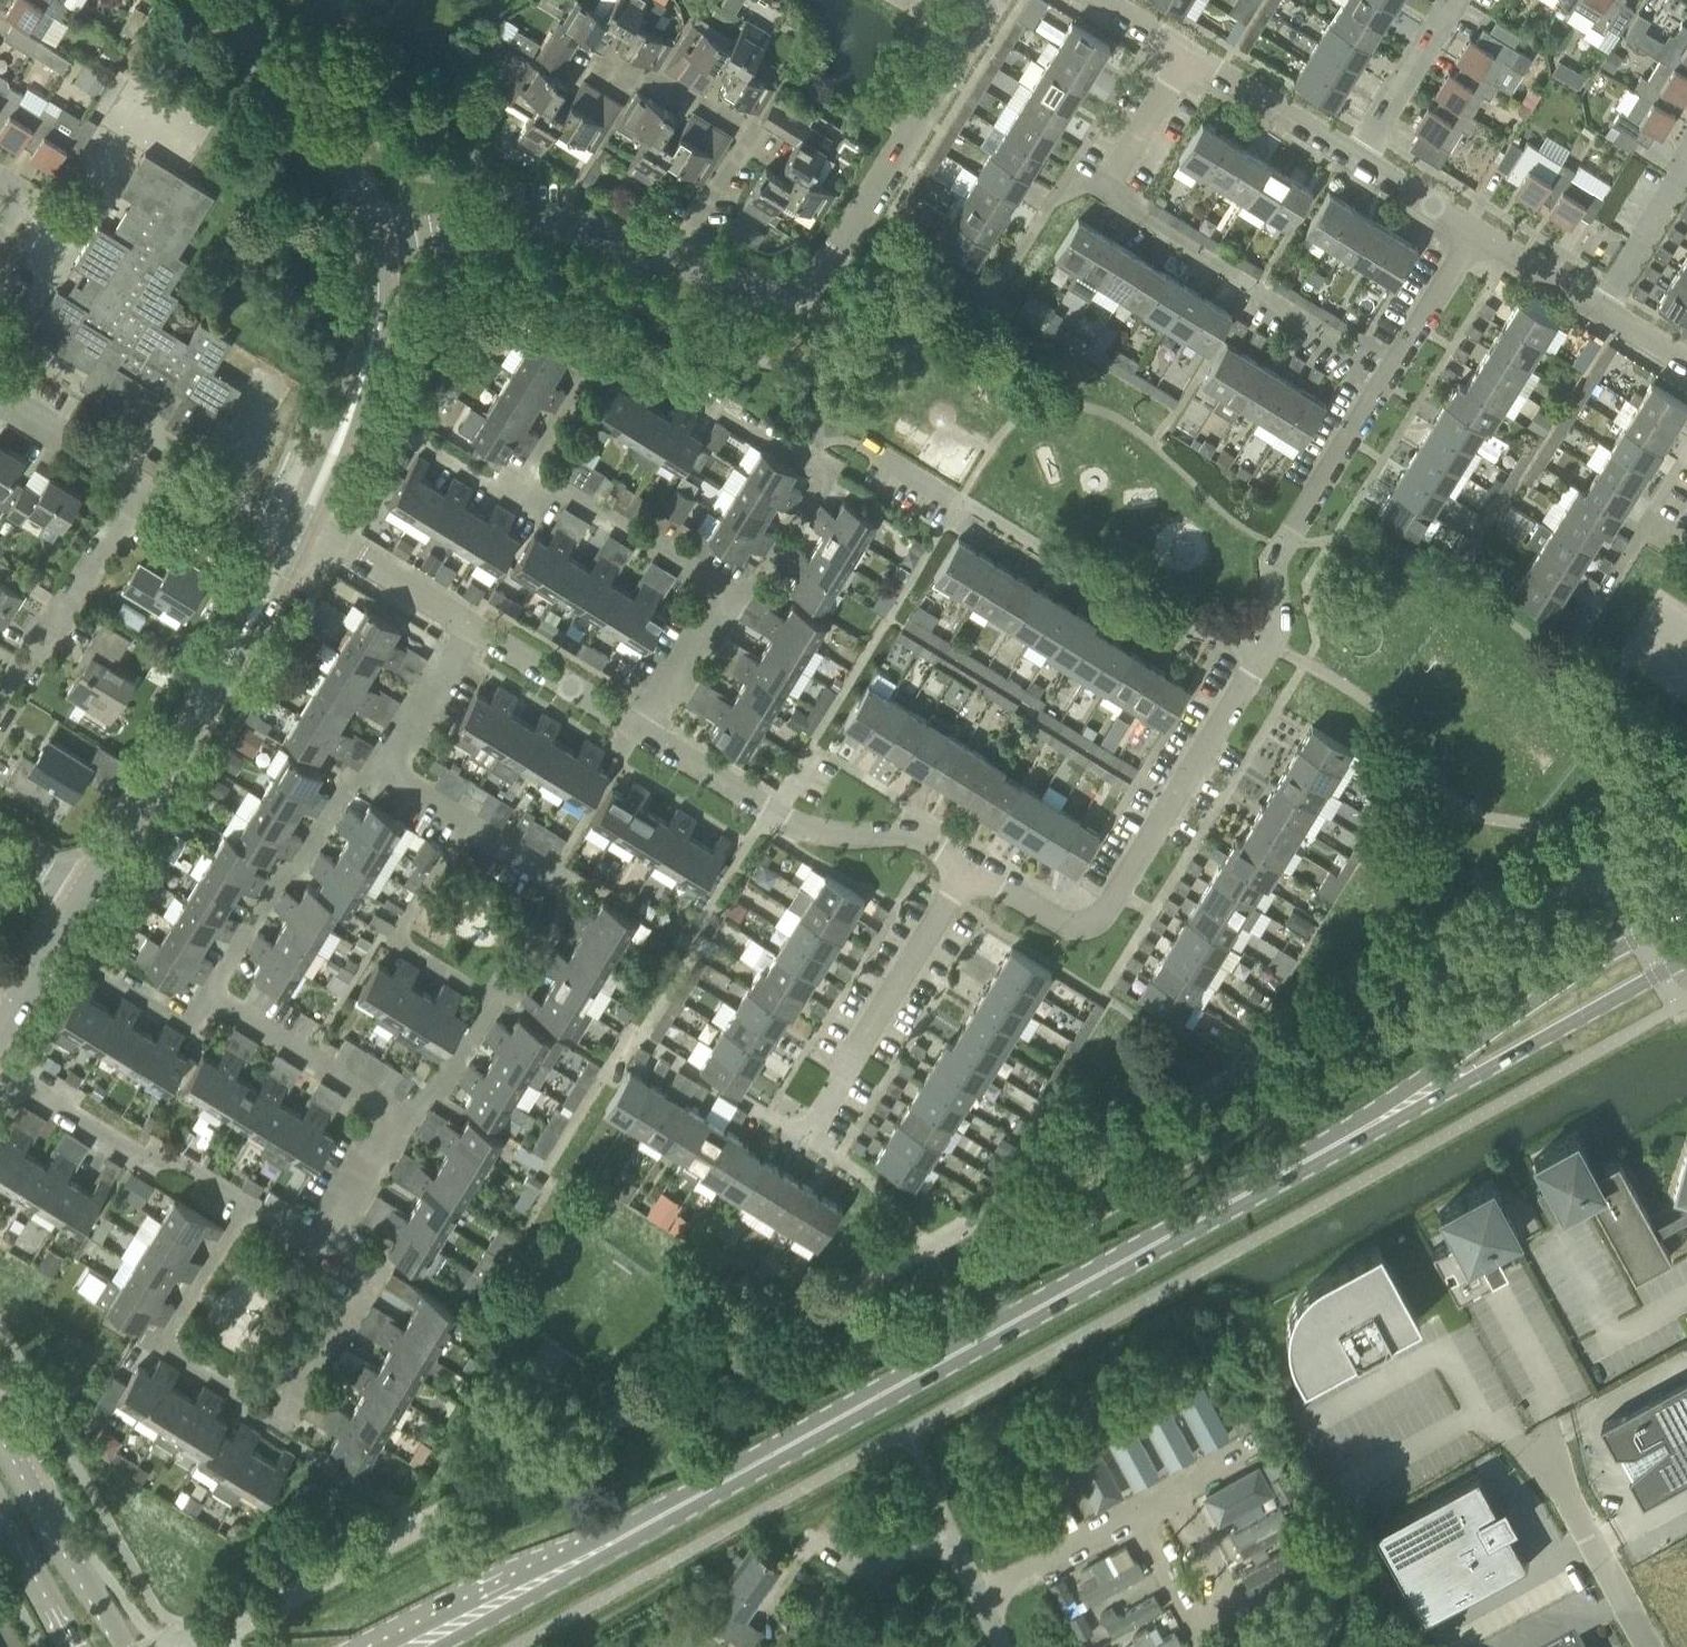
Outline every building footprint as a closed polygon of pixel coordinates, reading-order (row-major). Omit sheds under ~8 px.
[(6,14),(56,44),(69,23),(61,18),(69,4),(63,0),(63,1),(61,0),(15,0),(6,14)] [(635,19),(647,0),(613,0),(603,16),(602,16),(616,24),(615,24),(627,31),(627,32),(634,19),(635,19)] [(650,29),(667,3),(661,0),(647,0),(635,19),(650,29)] [(740,0),(725,0),(723,4),(735,10),(740,0)] [(1017,18),(1024,22),(1032,27),(1048,1),(1047,0),(1028,0),(1017,18)] [(1188,0),(1162,0),(1181,12),(1188,0)] [(1245,23),(1257,4),(1251,0),(1248,0),(1237,18),(1245,23)] [(1263,8),(1271,13),(1278,0),(1267,0),(1263,8)] [(1381,0),(1343,0),(1342,2),(1381,27),(1393,7),(1381,0)] [(1556,3),(1569,11),(1576,0),(1557,0),(1556,3)] [(1569,11),(1565,16),(1587,30),(1590,24),(1604,33),(1624,0),(1576,0),(1569,11)] [(601,47),(615,24),(616,24),(602,16),(603,16),(578,1),(563,24),(559,22),(552,34),(573,48),(581,35),(601,47)] [(1369,46),(1381,27),(1342,2),(1329,22),(1369,46)] [(718,3),(712,13),(731,25),(739,30),(745,20),(718,3)] [(147,14),(135,7),(121,31),(132,39),(147,14)] [(1271,13),(1263,8),(1251,27),(1258,32),(1271,13)] [(1635,43),(1650,19),(1638,12),(1624,36),(1635,43)] [(703,62),(690,83),(703,91),(723,58),(723,57),(730,45),(734,38),(698,15),(693,22),(678,47),(690,54),(703,62)] [(1007,42),(1011,44),(1024,22),(1017,18),(1004,39),(1007,42)] [(1233,43),(1245,24),(1245,23),(1237,18),(1225,38),(1233,43)] [(627,32),(627,31),(619,44),(657,67),(672,43),(650,29),(635,19),(634,19),(627,32)] [(723,57),(723,58),(735,65),(735,64),(746,70),(770,34),(746,19),(745,20),(739,30),(734,38),(730,45),(723,57)] [(1456,60),(1461,63),(1462,63),(1492,81),(1504,61),(1523,72),(1531,58),(1513,47),(1520,35),(1496,20),(1489,32),(1483,28),(1475,41),(1470,37),(1456,60)] [(1072,22),(1058,44),(1095,67),(1109,45),(1072,22)] [(1357,66),(1369,46),(1329,22),(1317,42),(1357,66)] [(1681,23),(1668,44),(1662,41),(1654,55),(1660,58),(1686,75),(1686,27),(1681,23)] [(38,40),(12,24),(4,38),(29,53),(38,40)] [(1247,51),(1258,32),(1251,27),(1239,46),(1247,51)] [(509,39),(533,54),(540,42),(517,28),(509,39)] [(552,34),(544,45),(566,59),(573,48),(552,34)] [(1004,39),(990,61),(997,66),(1011,44),(1007,42),(1004,39)] [(1357,66),(1317,42),(1305,61),(1345,85),(1357,66)] [(108,43),(99,57),(114,67),(115,65),(123,52),(108,43)] [(1095,67),(1058,44),(1045,65),(1082,89),(1095,67)] [(559,71),(566,59),(544,45),(537,57),(559,71)] [(678,47),(665,67),(677,75),(690,54),(678,47)] [(1610,48),(1600,64),(1613,72),(1623,56),(1610,48)] [(52,49),(44,62),(61,73),(69,60),(52,49)] [(690,54),(677,75),(690,83),(703,62),(690,54)] [(1669,110),(1676,99),(1682,102),(1686,94),(1686,75),(1660,58),(1647,79),(1641,75),(1632,89),(1638,92),(1669,111),(1669,110)] [(566,83),(555,77),(529,60),(505,98),(531,115),(540,101),(551,107),(552,106),(566,83)] [(1551,74),(1564,81),(1572,67),(1559,60),(1551,74)] [(976,83),(984,88),(997,66),(990,61),(976,83)] [(1333,105),(1345,85),(1305,61),(1293,81),(1333,105)] [(1435,94),(1440,97),(1441,97),(1471,115),(1483,95),(1489,99),(1498,85),(1492,81),(1462,63),(1461,63),(1454,75),(1449,71),(1435,94)] [(735,64),(735,65),(720,88),(758,111),(773,87),(746,70),(735,64)] [(1045,65),(1031,87),(1069,110),(1082,89),(1045,65)] [(90,66),(78,85),(97,96),(109,77),(90,66)] [(6,92),(5,91),(9,85),(7,79),(0,75),(0,101),(6,92)] [(571,101),(584,109),(596,88),(584,80),(571,101)] [(970,110),(984,88),(976,83),(963,105),(970,110)] [(9,85),(5,91),(6,92),(0,101),(0,137),(18,149),(22,143),(21,143),(40,113),(39,112),(19,100),(23,94),(9,85)] [(1069,110),(1031,87),(1018,109),(1055,132),(1069,110)] [(596,117),(609,96),(596,88),(584,109),(596,117)] [(616,126),(642,142),(649,132),(661,138),(675,115),(638,91),(616,126)] [(1655,133),(1660,136),(1661,136),(1675,114),(1669,110),(1669,111),(1638,92),(1626,113),(1620,109),(1611,123),(1647,145),(1655,133)] [(556,127),(557,127),(594,149),(622,104),(609,96),(596,117),(584,109),(571,101),(563,113),(564,114),(556,127)] [(1477,119),(1471,115),(1441,97),(1440,97),(1433,109),(1428,105),(1414,128),(1419,132),(1409,148),(1439,167),(1462,129),(1468,133),(1477,119)] [(774,99),(764,115),(761,121),(773,128),(786,106),(774,99)] [(517,139),(541,154),(557,127),(556,127),(564,114),(563,113),(552,106),(551,107),(540,101),(531,115),(517,139)] [(957,131),(970,110),(963,105),(950,127),(957,131)] [(43,106),(39,112),(40,113),(21,143),(22,143),(33,150),(30,156),(53,170),(83,121),(61,108),(57,115),(43,106)] [(786,106),(773,128),(784,136),(798,114),(786,106)] [(1042,154),(1055,132),(1018,109),(1004,130),(1042,154)] [(693,112),(680,133),(693,141),(706,120),(693,112)] [(798,114),(784,136),(796,143),(784,163),(796,170),(809,177),(809,176),(831,140),(808,125),(810,121),(798,114)] [(706,120),(693,141),(706,149),(718,128),(706,120)] [(1201,174),(1224,136),(1202,122),(1179,160),(1201,174)] [(944,153),(957,131),(950,127),(936,148),(944,153)] [(731,135),(718,128),(706,149),(693,141),(680,133),(672,145),(673,145),(667,157),(667,158),(703,180),(731,135)] [(1028,176),(1042,154),(1004,130),(991,152),(1028,176)] [(649,132),(642,142),(626,168),(650,184),(667,158),(667,157),(673,145),(672,145),(661,138),(649,132)] [(1201,174),(1223,187),(1246,150),(1224,136),(1201,174)] [(1514,190),(1515,191),(1536,204),(1540,199),(1539,198),(1561,162),(1527,141),(1522,148),(1511,141),(1496,165),(1508,172),(1505,177),(1517,184),(1514,190)] [(930,174),(944,153),(936,148),(923,169),(930,174)] [(1246,150),(1223,187),(1244,200),(1268,163),(1246,150)] [(215,195),(205,188),(146,152),(121,191),(138,202),(131,212),(127,209),(113,232),(98,223),(73,263),(91,274),(76,299),(58,288),(30,333),(89,369),(79,386),(139,423),(153,401),(170,412),(164,422),(194,441),(213,412),(222,418),(241,387),(212,369),(230,340),(200,321),(187,341),(160,324),(179,294),(169,289),(188,259),(178,253),(215,195)] [(1015,197),(1028,176),(991,152),(977,174),(1015,197)] [(1571,177),(1575,170),(1561,162),(1539,198),(1540,199),(1551,206),(1548,211),(1554,215),(1553,215),(1570,226),(1578,213),(1589,220),(1604,196),(1571,177)] [(1244,200),(1266,214),(1289,176),(1268,163),(1244,200)] [(790,182),(789,182),(766,167),(743,205),(767,220),(783,194),(782,194),(790,182)] [(917,196),(930,174),(923,169),(910,191),(917,196)] [(782,194),(783,194),(820,217),(835,192),(809,176),(809,177),(796,170),(789,182),(790,182),(782,194)] [(1001,219),(1015,197),(977,174),(964,196),(1001,219)] [(1266,214),(1289,228),(1312,190),(1289,176),(1266,214)] [(39,191),(51,198),(59,185),(48,178),(39,191)] [(896,214),(903,218),(917,196),(910,191),(896,214)] [(1306,230),(1328,244),(1351,206),(1329,192),(1306,230)] [(950,217),(988,241),(1001,219),(964,196),(950,217)] [(1148,209),(1171,223),(1176,215),(1153,201),(1148,209)] [(1328,244),(1350,257),(1373,219),(1351,206),(1328,244)] [(1171,223),(1192,236),(1197,228),(1176,215),(1171,223)] [(735,217),(727,231),(737,237),(746,223),(735,217)] [(974,262),(988,241),(950,217),(937,239),(974,262)] [(1076,269),(1100,232),(1078,218),(1054,256),(1076,269)] [(1373,219),(1350,257),(1371,270),(1395,233),(1373,219)] [(1674,226),(1668,236),(1678,242),(1684,232),(1674,226)] [(1218,242),(1197,228),(1192,236),(1214,249),(1218,242)] [(1100,232),(1076,269),(1098,283),(1121,245),(1100,232)] [(1417,246),(1395,233),(1371,270),(1394,284),(1417,246)] [(1214,249),(1235,263),(1240,255),(1218,242),(1214,249)] [(1121,245),(1098,283),(1120,296),(1143,259),(1121,245)] [(1662,245),(1656,255),(1666,262),(1673,251),(1662,245)] [(1235,263),(1258,277),(1263,269),(1240,255),(1235,263)] [(1143,259),(1120,296),(1142,310),(1165,272),(1143,259)] [(1661,270),(1650,264),(1644,275),(1654,281),(1661,270)] [(1686,296),(1686,269),(1681,265),(1669,285),(1686,296)] [(1165,272),(1142,310),(1164,323),(1187,286),(1165,272)] [(1276,278),(1272,286),(1294,299),(1298,292),(1276,278)] [(1649,290),(1638,284),(1632,294),(1642,300),(1649,290)] [(1686,323),(1686,296),(1669,285),(1657,305),(1686,323)] [(1187,286),(1164,323),(1186,337),(1209,299),(1187,286)] [(1298,292),(1294,299),(1315,313),(1320,305),(1298,292)] [(1209,299),(1186,337),(1208,351),(1231,313),(1209,299)] [(1518,300),(1504,322),(1543,346),(1558,324),(1518,300)] [(1486,302),(1479,312),(1490,318),(1496,308),(1486,302)] [(1024,304),(1020,312),(1043,326),(1048,318),(1024,304)] [(1320,305),(1315,313),(1336,325),(1341,318),(1320,305)] [(1237,317),(1230,327),(1241,334),(1247,323),(1237,317)] [(1069,332),(1048,318),(1043,326),(1065,339),(1069,332)] [(1341,318),(1336,325),(1358,340),(1363,332),(1341,318)] [(1491,344),(1530,368),(1543,346),(1504,322),(1491,344)] [(581,366),(587,356),(539,327),(537,330),(525,323),(516,339),(527,346),(525,349),(559,370),(567,357),(581,366)] [(1472,323),(1466,334),(1476,340),(1483,330),(1472,323)] [(1256,329),(1250,339),(1260,346),(1266,335),(1256,329)] [(1091,345),(1069,332),(1065,339),(1086,353),(1091,345)] [(1279,358),(1286,347),(1275,341),(1269,351),(1279,358)] [(1222,393),(1246,354),(1226,342),(1202,381),(1222,393)] [(1609,343),(1589,375),(1597,380),(1617,348),(1609,343)] [(1516,389),(1530,368),(1491,344),(1478,365),(1516,389)] [(1091,345),(1086,353),(1107,366),(1112,358),(1091,345)] [(1459,345),(1452,355),(1463,362),(1469,351),(1459,345)] [(559,370),(525,349),(512,371),(560,400),(566,391),(551,382),(559,370)] [(1305,359),(1295,353),(1288,363),(1299,370),(1305,359)] [(1246,354),(1222,393),(1213,408),(1232,420),(1241,405),(1266,366),(1246,354)] [(1112,358),(1107,366),(1129,379),(1134,372),(1112,358)] [(1324,371),(1314,365),(1308,375),(1318,381),(1324,371)] [(1458,382),(1458,383),(1502,411),(1516,389),(1478,365),(1465,386),(1458,382)] [(1266,366),(1241,405),(1261,417),(1285,378),(1266,366)] [(1446,366),(1439,377),(1449,383),(1456,373),(1446,366)] [(560,400),(512,371),(499,392),(532,413),(540,400),(554,409),(560,400)] [(1134,372),(1129,379),(1151,393),(1156,385),(1134,372)] [(1583,402),(1597,380),(1589,375),(1575,398),(1583,402)] [(593,416),(615,430),(645,381),(636,376),(627,390),(614,382),(593,416)] [(1261,417),(1280,429),(1304,390),(1285,378),(1261,417)] [(615,430),(637,443),(658,409),(645,401),(654,387),(645,381),(615,430)] [(1490,430),(1502,411),(1458,383),(1446,402),(1490,430)] [(1675,428),(1686,408),(1686,405),(1651,383),(1642,396),(1634,391),(1629,399),(1637,405),(1675,428)] [(1156,385),(1151,393),(1173,407),(1178,399),(1156,385)] [(1304,390),(1280,429),(1301,442),(1325,403),(1304,390)] [(499,392),(485,414),(533,443),(539,434),(525,426),(532,413),(499,392)] [(1569,424),(1583,402),(1575,398),(1561,419),(1569,424)] [(637,443),(658,456),(688,408),(679,402),(670,417),(658,409),(637,443)] [(1446,402),(1432,424),(1470,447),(1483,426),(1490,431),(1490,430),(1446,402)] [(1624,426),(1661,449),(1675,428),(1637,405),(1624,426)] [(688,408),(658,456),(681,470),(698,441),(702,436),(688,428),(697,413),(688,408)] [(1537,409),(1527,425),(1543,434),(1553,419),(1537,409)] [(471,436),(505,457),(513,444),(528,453),(533,443),(485,414),(471,436)] [(1561,419),(1548,441),(1556,446),(1569,424),(1561,419)] [(1457,469),(1470,447),(1432,424),(1419,445),(1457,469)] [(1661,449),(1624,426),(1611,447),(1648,471),(1661,449)] [(1535,431),(1523,450),(1531,455),(1543,436),(1535,431)] [(1556,446),(1548,441),(1536,461),(1543,466),(1556,446)] [(23,459),(0,445),(0,489),(3,491),(23,459)] [(1444,491),(1457,469),(1419,445),(1406,467),(1444,491)] [(1598,469),(1635,492),(1648,471),(1611,447),(1598,469)] [(709,454),(700,448),(690,462),(700,468),(709,454)] [(796,470),(762,449),(748,471),(796,501),(802,492),(787,483),(796,470)] [(1510,472),(1518,477),(1531,455),(1523,450),(1510,472)] [(564,463),(575,469),(581,459),(570,452),(564,463)] [(140,464),(148,469),(154,473),(161,461),(147,453),(140,464)] [(411,516),(432,483),(419,475),(428,460),(419,454),(389,502),(411,516)] [(1531,485),(1543,466),(1536,461),(1523,481),(1531,485)] [(1406,467),(1392,488),(1431,513),(1444,491),(1406,467)] [(1585,490),(1622,513),(1635,492),(1598,469),(1585,490)] [(796,501),(748,471),(735,493),(769,514),(776,501),(791,510),(796,501)] [(1487,488),(1496,493),(1504,498),(1518,477),(1510,472),(1504,481),(1495,475),(1487,488)] [(598,483),(608,489),(614,479),(604,473),(598,483)] [(48,517),(62,525),(80,494),(50,476),(39,494),(25,485),(7,512),(39,532),(48,517)] [(432,483),(411,516),(433,530),(462,481),(453,476),(445,490),(432,483)] [(608,489),(618,495),(624,485),(614,479),(608,489)] [(462,481),(433,530),(454,543),(475,509),(463,501),(472,487),(462,481)] [(662,509),(673,515),(682,521),(696,499),(675,486),(662,509)] [(1564,507),(1602,530),(1609,534),(1622,513),(1585,490),(1584,491),(1577,486),(1564,507)] [(1431,513),(1392,488),(1378,511),(1418,535),(1431,513)] [(769,514),(735,493),(721,514),(770,544),(775,535),(761,526),(769,514)] [(1483,515),(1491,520),(1504,498),(1496,493),(1483,515)] [(821,504),(815,513),(866,544),(868,541),(865,539),(877,520),(844,499),(835,513),(821,504)] [(476,556),(506,508),(496,502),(488,517),(475,509),(454,543),(476,556)] [(1501,519),(1521,535),(1533,519),(1513,504),(1501,519)] [(1602,530),(1564,507),(1552,528),(1551,528),(1589,551),(1602,530)] [(506,528),(515,514),(506,508),(476,556),(498,570),(519,536),(506,528)] [(816,543),(850,564),(861,545),(865,547),(866,544),(815,513),(810,522),(824,531),(816,543)] [(770,544),(721,514),(708,537),(741,558),(750,544),(764,553),(770,544)] [(1483,515),(1469,537),(1477,542),(1491,520),(1483,515)] [(1576,573),(1589,551),(1551,528),(1552,528),(1539,520),(1526,541),(1538,549),(1538,550),(1576,573)] [(536,581),(566,533),(557,527),(548,541),(534,533),(513,567),(510,573),(532,587),(536,581)] [(558,594),(578,560),(566,553),(575,538),(566,533),(536,581),(539,583),(535,590),(553,602),(558,594)] [(1621,550),(1628,539),(1617,533),(1611,543),(1621,550)] [(402,536),(393,549),(406,558),(415,545),(402,536)] [(9,543),(0,537),(0,557),(9,543)] [(913,537),(906,549),(919,556),(926,544),(913,537)] [(1456,558),(1464,563),(1477,542),(1469,537),(1456,558)] [(954,589),(978,550),(958,538),(934,577),(954,589)] [(794,547),(789,556),(840,588),(842,585),(839,583),(850,564),(816,543),(808,556),(794,547)] [(430,550),(422,564),(435,571),(443,558),(430,550)] [(973,601),(998,562),(978,550),(954,589),(973,601)] [(1576,573),(1538,550),(1524,572),(1562,595),(1576,573)] [(211,575),(176,554),(162,577),(140,563),(123,589),(159,612),(164,604),(185,617),(211,575)] [(580,608),(609,559),(600,554),(591,568),(578,560),(558,594),(580,608)] [(1597,565),(1608,571),(1614,561),(1604,554),(1597,565)] [(838,590),(840,588),(789,556),(783,565),(797,574),(789,587),(823,608),(835,589),(838,590)] [(4,621),(22,592),(1,578),(10,564),(0,558),(0,619),(4,621)] [(601,621),(622,587),(609,579),(618,565),(609,559),(580,608),(601,621)] [(443,561),(434,576),(448,584),(457,570),(443,561)] [(1017,574),(998,562),(973,601),(993,613),(1017,574)] [(1562,595),(1524,572),(1510,594),(1548,617),(1562,595)] [(1012,625),(1037,586),(1017,574),(993,613),(1012,625)] [(1594,593),(1601,582),(1590,576),(1584,586),(1594,593)] [(471,580),(463,593),(477,603),(482,595),(486,590),(471,580)] [(622,634),(652,586),(643,580),(634,595),(622,587),(601,621),(622,634)] [(652,586),(622,634),(645,648),(666,614),(652,606),(661,591),(652,586)] [(867,605),(883,614),(896,592),(885,586),(876,600),(872,597),(867,605)] [(1032,637),(1056,598),(1037,586),(1012,625),(1032,637)] [(497,604),(504,593),(495,587),(488,598),(497,604)] [(349,625),(351,622),(345,619),(349,613),(321,596),(316,605),(349,625)] [(1571,608),(1581,614),(1588,604),(1577,597),(1571,608)] [(1056,598),(1032,637),(1050,649),(1047,654),(1048,654),(1075,610),(1056,598)] [(770,607),(764,616),(816,648),(818,645),(814,643),(826,623),(792,602),(784,616),(770,607)] [(349,625),(401,658),(406,648),(392,640),(400,626),(366,605),(355,624),(351,622),(349,625)] [(1075,610),(1048,654),(1068,667),(1092,627),(1095,622),(1075,610)] [(536,628),(559,642),(566,630),(556,624),(544,616),(536,628)] [(773,634),(765,646),(799,667),(811,648),(814,651),(816,648),(764,616),(759,625),(773,634)] [(905,625),(925,637),(929,630),(910,618),(905,625)] [(92,693),(117,708),(134,681),(112,667),(131,637),(103,620),(101,623),(102,624),(95,635),(94,635),(92,637),(94,638),(83,656),(89,659),(67,694),(88,707),(88,706),(85,704),(92,693)] [(339,649),(373,670),(381,658),(395,667),(401,658),(349,625),(347,629),(350,631),(339,649)] [(1087,678),(1111,639),(1092,627),(1068,667),(1087,678)] [(587,643),(566,630),(559,642),(579,655),(587,643)] [(929,630),(925,637),(944,649),(949,642),(929,630)] [(897,638),(909,645),(917,650),(921,643),(902,631),(897,638)] [(1111,639),(1087,678),(1106,690),(1130,650),(1111,639)] [(968,654),(949,642),(944,649),(963,661),(968,654)] [(608,656),(587,643),(579,655),(601,668),(608,656)] [(917,650),(936,662),(940,655),(921,643),(917,650)] [(738,659),(786,689),(799,667),(765,646),(758,659),(743,650),(738,659)] [(324,665),(322,668),(374,701),(380,692),(366,683),(373,670),(339,649),(328,667),(324,665)] [(1130,650),(1106,690),(1125,702),(1149,662),(1130,650)] [(983,673),(987,666),(968,654),(963,661),(983,673)] [(960,667),(940,655),(936,662),(955,674),(960,667)] [(786,689),(738,659),(732,668),(746,677),(739,690),(773,710),(786,689)] [(296,669),(282,661),(277,669),(291,677),(296,669)] [(1144,714),(1169,674),(1149,662),(1125,702),(1144,714)] [(1007,678),(987,666),(983,673),(1002,685),(1007,678)] [(974,687),(979,679),(960,667),(955,674),(974,686),(974,687)] [(313,692),(347,713),(354,701),(369,710),(374,701),(322,668),(320,672),(324,674),(313,692)] [(1169,674),(1144,714),(1165,726),(1189,687),(1169,674)] [(1026,690),(1007,678),(1002,685),(1022,698),(1026,690)] [(974,687),(994,699),(998,691),(979,679),(974,687)] [(824,683),(816,696),(811,705),(823,712),(828,703),(836,690),(824,683)] [(888,696),(868,683),(844,723),(864,735),(888,696)] [(449,737),(468,749),(471,751),(508,690),(499,684),(490,699),(477,691),(449,737)] [(509,710),(517,696),(508,690),(471,751),(469,754),(491,767),(521,718),(509,710)] [(773,710),(739,690),(731,702),(717,693),(711,702),(759,732),(773,710)] [(1045,702),(1026,690),(1022,698),(1040,709),(1042,707),(1045,702)] [(1018,703),(998,691),(994,699),(1013,711),(1014,709),(1018,703)] [(296,712),(348,744),(353,735),(339,726),(347,713),(313,692),(301,711),(297,708),(296,712)] [(888,696),(864,735),(883,747),(908,708),(888,696)] [(759,732),(711,702),(706,711),(720,720),(712,734),(725,742),(718,751),(741,766),(747,755),(746,754),(759,732)] [(823,712),(811,705),(799,726),(810,733),(823,712)] [(1036,715),(1038,716),(1056,728),(1061,719),(1042,707),(1040,709),(1036,715)] [(252,708),(246,719),(256,725),(263,714),(252,708)] [(908,708),(883,747),(903,759),(927,720),(908,708)] [(1010,716),(1029,729),(1033,721),(1014,709),(1013,711),(1010,716)] [(552,717),(543,711),(534,726),(521,718),(491,767),(512,780),(520,769),(552,717)] [(342,753),(348,744),(296,712),(293,715),(297,717),(285,736),(319,758),(328,744),(342,753)] [(552,717),(520,769),(523,771),(525,767),(543,778),(564,744),(552,737),(561,722),(552,717)] [(1080,731),(1061,719),(1056,728),(1075,739),(1080,731)] [(927,720),(903,759),(922,771),(947,732),(927,720)] [(1029,729),(1048,741),(1053,733),(1033,721),(1029,729)] [(247,724),(234,745),(252,755),(265,734),(255,728),(247,724)] [(1312,725),(1299,745),(1339,769),(1351,749),(1312,725)] [(1109,728),(1100,741),(1114,750),(1122,736),(1109,728)] [(1082,732),(1080,731),(1075,739),(1094,752),(1099,744),(1091,739),(1082,732)] [(922,771),(942,783),(966,744),(947,732),(922,771)] [(1071,745),(1053,733),(1048,741),(1067,752),(1071,745)] [(560,793),(563,795),(595,743),(586,738),(577,752),(564,744),(543,778),(562,790),(560,793)] [(93,765),(55,741),(49,752),(42,748),(36,760),(23,752),(6,780),(36,798),(46,781),(73,798),(93,765)] [(595,763),(604,749),(595,743),(563,795),(566,797),(568,793),(588,805),(609,772),(595,763)] [(942,783),(960,794),(985,755),(966,744),(942,783)] [(1094,752),(1114,764),(1118,756),(1099,744),(1094,752)] [(1091,757),(1071,745),(1067,752),(1086,765),(1091,757)] [(1288,764),(1327,789),(1339,769),(1299,745),(1288,764)] [(230,749),(221,764),(236,773),(245,759),(230,749)] [(271,772),(323,804),(329,795),(315,786),(323,773),(289,751),(277,771),(273,768),(271,772)] [(977,812),(1003,773),(1006,768),(985,755),(960,794),(957,799),(977,812)] [(1118,756),(1114,764),(1134,776),(1138,768),(1118,756)] [(1086,765),(1106,777),(1110,769),(1091,757),(1086,765)] [(429,768),(440,775),(446,764),(436,758),(429,768)] [(1288,764),(1276,783),(1315,808),(1327,789),(1288,764)] [(1125,789),(1130,782),(1110,769),(1106,777),(1125,789)] [(273,777),(262,795),(296,817),(303,804),(318,813),(323,804),(271,772),(269,775),(273,777)] [(1003,773),(977,812),(997,824),(1022,785),(1003,773)] [(211,775),(202,789),(217,799),(219,796),(222,799),(230,787),(211,775)] [(464,789),(473,795),(480,785),(471,779),(464,789)] [(644,786),(635,780),(626,795),(612,786),(592,820),(611,832),(609,836),(612,838),(644,786)] [(1264,802),(1303,827),(1315,808),(1276,783),(1264,802)] [(480,785),(473,795),(483,801),(489,790),(480,785)] [(1022,785),(997,824),(1016,836),(1041,796),(1022,785)] [(644,786),(612,838),(615,840),(617,836),(636,847),(656,814),(644,806),(653,792),(644,786)] [(1373,817),(1380,822),(1392,803),(1372,790),(1384,798),(1373,817)] [(196,804),(204,809),(211,799),(202,794),(196,804)] [(245,814),(297,847),(302,838),(288,829),(296,817),(262,795),(251,813),(247,811),(245,814)] [(1041,796),(1016,836),(1035,847),(1060,808),(1041,796)] [(348,806),(342,816),(394,848),(396,845),(392,842),(404,823),(370,802),(362,815),(348,806)] [(1264,802),(1252,822),(1292,846),(1303,827),(1264,802)] [(656,814),(636,847),(654,859),(652,862),(655,864),(687,812),(678,807),(669,821),(656,814)] [(526,808),(517,822),(526,828),(535,813),(526,808)] [(1060,808),(1035,847),(1054,859),(1079,820),(1060,808)] [(661,863),(679,874),(700,840),(687,832),(696,818),(687,812),(655,864),(658,866),(661,863)] [(226,833),(269,860),(277,847),(291,856),(297,847),(245,814),(243,818),(247,820),(236,837),(227,831),(226,833)] [(342,816),(336,825),(351,834),(343,846),(377,867),(388,849),(392,851),(394,848),(342,816)] [(1361,836),(1369,841),(1380,822),(1373,817),(1361,836)] [(1079,820),(1054,859),(1075,872),(1099,832),(1079,820)] [(1280,865),(1292,846),(1252,822),(1240,841),(1280,865)] [(269,860),(226,833),(215,851),(211,848),(209,852),(261,885),(267,876),(252,867),(260,854),(269,860)] [(731,840),(721,833),(712,848),(700,840),(679,874),(697,885),(695,889),(709,898),(729,864),(720,859),(731,840)] [(1349,856),(1357,860),(1369,841),(1361,836),(1349,856)] [(413,859),(429,869),(443,847),(427,837),(413,859)] [(1268,885),(1280,865),(1240,841),(1236,838),(1223,859),(1268,885)] [(1204,839),(1198,849),(1208,855),(1215,845),(1204,839)] [(321,850),(315,859),(367,891),(369,888),(366,886),(377,867),(343,846),(335,859),(321,850)] [(200,876),(233,898),(241,885),(255,894),(261,885),(209,852),(207,855),(211,858),(200,876)] [(1337,875),(1345,880),(1357,860),(1349,856),(1337,875)] [(1193,858),(1186,868),(1197,875),(1203,864),(1193,858)] [(365,894),(367,891),(315,859),(310,868),(324,877),(317,889),(307,884),(307,885),(350,910),(361,892),(365,894)] [(1223,859),(1211,878),(1250,902),(1262,883),(1267,886),(1268,885),(1223,859)] [(405,885),(414,890),(415,891),(428,871),(414,862),(407,874),(411,876),(405,885)] [(769,888),(777,873),(764,865),(755,880),(769,888)] [(1317,889),(1332,899),(1333,899),(1345,880),(1337,875),(1337,876),(1328,871),(1317,889)] [(825,874),(812,894),(852,918),(854,914),(864,898),(825,874)] [(233,898),(200,876),(188,895),(185,892),(183,896),(234,928),(240,919),(226,910),(233,898)] [(1181,877),(1174,888),(1184,894),(1191,884),(1181,877)] [(1260,908),(1250,902),(1211,878),(1199,898),(1238,921),(1248,928),(1260,908)] [(285,887),(280,897),(332,929),(334,926),(330,923),(340,906),(350,912),(350,910),(307,885),(300,896),(285,887)] [(812,894),(801,913),(840,937),(852,918),(812,894)] [(184,901),(173,920),(207,941),(214,929),(229,937),(234,928),(183,896),(181,899),(184,901)] [(330,932),(332,929),(280,897),(274,906),(288,915),(281,927),(315,948),(326,930),(330,932)] [(405,908),(387,897),(384,901),(402,913),(405,908)] [(1162,907),(1164,908),(1173,913),(1179,903),(1169,897),(1162,907)] [(1199,898),(1187,917),(1226,941),(1238,921),(1199,898)] [(580,903),(575,913),(627,945),(629,941),(625,939),(637,920),(603,899),(595,912),(580,903)] [(644,899),(637,909),(650,917),(657,907),(644,899)] [(889,908),(878,902),(872,912),(882,919),(889,908)] [(576,943),(610,964),(621,945),(625,948),(627,945),(575,913),(569,922),(584,930),(576,943)] [(801,913),(789,933),(828,957),(840,937),(801,913)] [(867,921),(854,914),(852,918),(864,925),(860,932),(870,938),(877,928),(867,921)] [(1157,916),(1151,926),(1161,932),(1167,922),(1157,916)] [(1187,917),(1175,936),(1215,960),(1226,941),(1187,917)] [(1314,924),(1303,917),(1295,929),(1307,936),(1314,924)] [(207,941),(173,920),(162,938),(158,936),(156,939),(208,971),(214,962),(199,953),(207,941)] [(253,940),(306,972),(308,969),(304,966),(315,948),(281,927),(273,940),(259,931),(253,940)] [(816,976),(828,957),(789,933),(777,952),(816,976)] [(1149,952),(1155,942),(1144,936),(1138,946),(1149,952)] [(1175,936),(1173,940),(1163,955),(1203,980),(1215,960),(1175,936)] [(156,939),(154,942),(147,938),(137,954),(148,961),(146,964),(180,985),(188,972),(202,981),(208,971),(156,939)] [(304,975),(306,972),(253,940),(248,949),(262,958),(254,971),(260,975),(276,985),(288,992),(300,973),(304,975)] [(848,951),(858,958),(865,947),(855,941),(848,951)] [(599,982),(610,964),(576,943),(568,956),(554,947),(548,956),(600,988),(602,984),(599,982)] [(761,968),(760,968),(804,995),(816,976),(777,952),(764,944),(753,963),(761,968)] [(1266,965),(1285,977),(1297,957),(1279,946),(1266,965)] [(1012,947),(1000,967),(1039,991),(1051,971),(1012,947)] [(1133,955),(1126,965),(1137,972),(1143,961),(1133,955)] [(1163,955),(1152,975),(1191,999),(1203,980),(1163,955)] [(392,970),(378,962),(358,996),(377,1007),(375,1011),(378,1013),(410,961),(401,956),(392,970)] [(549,986),(583,1007),(595,989),(598,991),(600,988),(548,956),(543,965),(557,974),(549,986)] [(699,957),(687,977),(695,981),(707,962),(699,957)] [(847,977),(853,966),(843,960),(836,970),(847,977)] [(419,967),(410,961),(378,1013),(374,1018),(396,1031),(402,1023),(423,989),(410,981),(419,967)] [(342,992),(353,971),(341,965),(331,986),(342,992)] [(1000,967),(988,986),(1027,1010),(1039,991),(1000,967)] [(792,1015),(804,995),(760,968),(748,988),(792,1015)] [(1273,973),(1266,984),(1274,989),(1281,978),(1273,973)] [(72,1049),(80,1036),(101,1002),(89,995),(97,980),(87,974),(55,1026),(50,1035),(72,1049)] [(1114,984),(1125,991),(1131,980),(1121,974),(1114,984)] [(260,975),(256,983),(272,993),(276,985),(260,975)] [(1152,975),(1139,995),(1178,1019),(1191,999),(1152,975)] [(683,1001),(695,981),(687,977),(675,996),(683,1001)] [(835,996),(841,986),(831,980),(824,990),(835,996)] [(418,1038),(421,1040),(453,988),(444,982),(435,997),(423,989),(402,1023),(420,1034),(418,1038)] [(542,999),(527,990),(521,1000),(569,1029),(583,1007),(549,986),(542,999)] [(1015,1030),(1027,1010),(988,986),(976,1006),(1015,1030)] [(462,993),(453,988),(421,1040),(416,1047),(439,1061),(467,1016),(453,1008),(462,993)] [(792,1016),(792,1015),(748,988),(736,1007),(775,1031),(787,1013),(792,1016)] [(96,1051),(99,1053),(132,1001),(122,996),(114,1010),(101,1002),(80,1036),(98,1048),(96,1051)] [(675,996),(663,1015),(671,1020),(683,1001),(675,996)] [(823,1016),(829,1005),(819,999),(812,1009),(823,1016)] [(105,1052),(123,1063),(145,1029),(132,1021),(141,1007),(132,1001),(99,1053),(103,1055),(105,1052)] [(1093,1024),(1104,1006),(1097,1001),(1085,1019),(1093,1024)] [(976,1006),(964,1025),(1003,1049),(1015,1030),(976,1006)] [(764,1050),(775,1031),(736,1007),(724,1026),(764,1050)] [(497,1019),(491,1028),(543,1060),(551,1064),(565,1042),(519,1014),(511,1028),(497,1019)] [(651,1035),(658,1039),(671,1020),(663,1015),(651,1035)] [(1065,1034),(1073,1039),(1081,1044),(1093,1024),(1085,1019),(1082,1024),(1074,1019),(1065,1034)] [(139,1078),(143,1080),(175,1028),(166,1022),(157,1037),(145,1029),(123,1063),(142,1074),(139,1078)] [(947,1042),(991,1069),(1003,1049),(964,1025),(952,1044),(948,1041),(947,1042)] [(724,1026),(712,1046),(752,1070),(764,1050),(724,1026)] [(175,1028),(143,1080),(146,1082),(148,1078),(167,1090),(188,1056),(175,1048),(184,1034),(175,1028)] [(543,1060),(491,1028),(485,1037),(500,1046),(492,1058),(526,1080),(537,1087),(551,1064),(543,1060)] [(1061,1058),(1069,1063),(1081,1044),(1073,1039),(1061,1058)] [(916,1041),(910,1051),(920,1058),(927,1047),(916,1041)] [(947,1042),(935,1061),(974,1086),(979,1089),(991,1069),(947,1042)] [(640,1045),(634,1055),(644,1062),(651,1051),(640,1045)] [(712,1046),(700,1066),(739,1090),(752,1070),(712,1046)] [(199,1102),(203,1104),(234,1052),(225,1047),(217,1061),(203,1053),(183,1087),(202,1099),(199,1102)] [(208,1103),(227,1114),(247,1080),(235,1072),(243,1058),(234,1052),(203,1104),(206,1106),(208,1103)] [(358,1071),(368,1077),(374,1068),(379,1059),(369,1053),(364,1061),(358,1071)] [(55,1072),(61,1062),(49,1054),(43,1064),(55,1072)] [(601,1064),(589,1057),(576,1080),(587,1087),(601,1064)] [(670,1063),(660,1057),(653,1067),(664,1074),(670,1063)] [(470,1062),(464,1071),(517,1103),(519,1100),(515,1097),(526,1080),(492,1058),(484,1071),(470,1062)] [(1061,1058),(1049,1078),(1057,1082),(1069,1063),(1061,1058)] [(374,1068),(368,1077),(378,1083),(384,1073),(389,1065),(379,1059),(374,1068)] [(915,1067),(905,1060),(898,1071),(908,1077),(915,1067)] [(962,1105),(974,1086),(935,1061),(923,1080),(962,1105)] [(77,1086),(77,1085),(83,1076),(71,1068),(65,1078),(77,1086)] [(630,1069),(606,1109),(626,1121),(650,1082),(630,1069)] [(464,1071),(459,1080),(473,1089),(465,1102),(499,1123),(506,1112),(521,1121),(528,1111),(516,1104),(517,1103),(464,1071)] [(243,1129),(246,1131),(278,1079),(269,1073),(260,1088),(247,1080),(227,1114),(245,1125),(243,1129)] [(1044,1102),(1057,1082),(1049,1078),(1037,1097),(1044,1102)] [(287,1085),(278,1079),(246,1131),(249,1133),(251,1129),(270,1141),(290,1107),(278,1099),(287,1085)] [(903,1086),(893,1080),(886,1090),(896,1096),(903,1086)] [(923,1080),(911,1100),(951,1124),(962,1105),(923,1080)] [(698,1081),(692,1091),(702,1097),(709,1087),(698,1081)] [(626,1121),(646,1133),(670,1094),(650,1082),(626,1121)] [(665,1145),(689,1106),(670,1094),(646,1133),(665,1145)] [(891,1105),(881,1099),(874,1109),(884,1116),(891,1105)] [(263,1152),(284,1165),(321,1106),(312,1100),(303,1114),(290,1107),(270,1141),(263,1152)] [(951,1124),(911,1100),(899,1119),(939,1143),(951,1124)] [(747,1111),(737,1104),(731,1115),(741,1121),(747,1111)] [(295,1156),(314,1168),(334,1134),(321,1125),(330,1111),(321,1106),(284,1165),(288,1167),(295,1156)] [(561,1130),(571,1114),(557,1106),(547,1122),(561,1130)] [(684,1157),(708,1117),(689,1106),(665,1145),(684,1157)] [(1031,1123),(1019,1115),(1011,1127),(1024,1135),(1031,1123)] [(441,1130),(493,1162),(495,1159),(491,1156),(503,1137),(469,1116),(461,1130),(446,1121),(441,1130)] [(700,1174),(727,1129),(708,1117),(684,1157),(702,1168),(699,1173),(700,1174)] [(879,1125),(869,1118),(862,1129),(873,1135),(879,1125)] [(899,1119),(887,1138),(927,1163),(939,1143),(899,1119)] [(561,1130),(547,1122),(531,1148),(545,1157),(561,1130)] [(23,1129),(14,1123),(5,1138),(0,1135),(0,1166),(23,1129)] [(36,1157),(23,1149),(32,1135),(23,1129),(0,1166),(0,1181),(15,1191),(36,1157)] [(700,1174),(719,1186),(747,1141),(727,1129),(700,1174)] [(442,1161),(476,1181),(487,1163),(491,1165),(493,1162),(441,1130),(435,1139),(450,1148),(442,1161)] [(1646,1269),(1648,1268),(1646,1266),(1655,1261),(1656,1264),(1671,1256),(1657,1231),(1686,1214),(1686,1203),(1652,1223),(1617,1159),(1594,1171),(1590,1164),(1587,1166),(1584,1160),(1587,1158),(1575,1135),(1533,1158),(1544,1177),(1534,1182),(1550,1212),(1551,1211),(1551,1210),(1559,1205),(1562,1209),(1589,1195),(1634,1276),(1646,1269)] [(1002,1136),(994,1148),(1008,1157),(1016,1145),(1002,1136)] [(867,1144),(857,1138),(850,1148),(861,1154),(867,1144)] [(914,1183),(927,1163),(887,1138),(875,1159),(914,1183)] [(739,1198),(763,1158),(745,1147),(748,1142),(747,1141),(719,1186),(739,1198)] [(1673,1195),(1686,1199),(1686,1146),(1673,1195)] [(34,1208),(66,1156),(57,1150),(48,1165),(36,1157),(15,1191),(34,1202),(31,1206),(34,1208)] [(994,1154),(987,1165),(998,1172),(1005,1161),(994,1154)] [(66,1156),(34,1208),(38,1210),(40,1206),(59,1217),(79,1183),(67,1176),(75,1161),(66,1156)] [(783,1170),(763,1158),(739,1198),(758,1209),(783,1170)] [(414,1173),(466,1205),(468,1202),(464,1200),(476,1181),(442,1161),(434,1173),(420,1164),(414,1173)] [(121,1189),(119,1192),(141,1207),(155,1184),(152,1182),(132,1170),(121,1189)] [(783,1170),(758,1209),(778,1221),(802,1182),(783,1170)] [(544,1181),(534,1175),(529,1172),(524,1181),(526,1182),(538,1190),(544,1181)] [(415,1204),(449,1225),(460,1206),(464,1208),(466,1205),(414,1173),(408,1182),(423,1191),(415,1204)] [(248,1175),(241,1185),(258,1195),(264,1185),(248,1175)] [(625,1176),(614,1193),(628,1202),(639,1185),(625,1176)] [(79,1183),(59,1217),(77,1228),(74,1232),(79,1235),(110,1183),(101,1177),(92,1191),(79,1183)] [(538,1190),(526,1182),(513,1204),(515,1205),(525,1211),(538,1190)] [(821,1194),(802,1182),(778,1221),(797,1233),(821,1194)] [(1506,1266),(1495,1246),(1518,1233),(1505,1210),(1502,1212),(1499,1207),(1503,1205),(1490,1182),(1467,1195),(1469,1198),(1464,1201),(1462,1198),(1439,1210),(1452,1233),(1455,1231),(1458,1236),(1431,1251),(1457,1297),(1494,1277),(1492,1273),(1506,1266)] [(217,1236),(223,1226),(172,1194),(169,1198),(173,1200),(161,1219),(195,1240),(203,1227),(217,1236)] [(841,1206),(821,1194),(797,1233),(817,1246),(841,1206)] [(655,1202),(648,1214),(668,1226),(675,1214),(655,1202)] [(449,1225),(415,1204),(408,1216),(393,1207),(387,1216),(440,1248),(442,1245),(438,1243),(449,1225)] [(104,1213),(91,1234),(101,1240),(114,1219),(104,1213)] [(679,1213),(670,1228),(681,1234),(690,1219),(679,1213)] [(388,1248),(422,1269),(434,1276),(447,1253),(439,1248),(440,1248),(387,1216),(382,1225),(396,1234),(388,1248)] [(144,1238),(148,1240),(196,1271),(202,1261),(187,1252),(195,1240),(161,1219),(150,1237),(146,1235),(144,1238)] [(0,1239),(0,1242),(8,1248),(19,1232),(9,1226),(0,1239)] [(711,1243),(691,1230),(686,1239),(706,1251),(711,1243)] [(135,1262),(168,1283),(176,1271),(191,1279),(196,1271),(148,1240),(135,1262)] [(731,1255),(711,1243),(706,1251),(725,1263),(731,1255)] [(1419,1319),(1379,1244),(1321,1275),(1314,1280),(1307,1286),(1301,1293),(1295,1301),(1292,1309),(1289,1318),(1287,1326),(1287,1336),(1287,1345),(1290,1354),(1293,1362),(1303,1382),(1419,1319)] [(38,1263),(37,1265),(53,1274),(54,1273),(64,1255),(48,1246),(38,1263)] [(486,1247),(473,1269),(485,1276),(499,1254),(486,1247)] [(725,1263),(745,1275),(750,1267),(731,1255),(725,1263)] [(1678,1261),(1686,1278),(1686,1256),(1678,1261)] [(168,1283),(135,1262),(123,1280),(120,1278),(118,1281),(169,1314),(175,1305),(161,1296),(168,1283)] [(769,1278),(750,1267),(745,1275),(764,1287),(769,1278)] [(471,1299),(485,1276),(473,1269),(459,1291),(471,1299)] [(772,1273),(769,1278),(764,1287),(784,1299),(789,1290),(783,1286),(786,1282),(772,1273)] [(150,1314),(164,1323),(169,1314),(118,1281),(117,1282),(108,1276),(94,1298),(110,1307),(141,1327),(150,1314)] [(246,1276),(212,1301),(242,1340),(275,1315),(246,1276)] [(419,1301),(412,1313),(445,1335),(456,1316),(460,1318),(463,1314),(411,1282),(405,1292),(419,1301)] [(384,1326),(432,1356),(436,1359),(438,1355),(434,1353),(445,1335),(412,1313),(404,1326),(389,1317),(384,1326)] [(419,1378),(432,1356),(384,1326),(378,1335),(393,1344),(385,1357),(419,1378)] [(363,1361),(357,1369),(409,1402),(411,1399),(407,1396),(419,1378),(385,1357),(377,1369),(363,1361)] [(170,1363),(161,1358),(152,1372),(138,1364),(115,1402),(134,1413),(132,1417),(136,1419),(170,1363)] [(159,1427),(160,1428),(182,1391),(170,1383),(179,1369),(170,1363),(136,1419),(133,1425),(154,1437),(159,1427)] [(1159,1373),(1166,1385),(1179,1378),(1172,1366),(1159,1373)] [(407,1405),(409,1402),(357,1369),(352,1379),(366,1387),(358,1400),(392,1421),(403,1403),(407,1405)] [(1604,1422),(1617,1451),(1623,1449),(1635,1472),(1632,1474),(1647,1500),(1686,1478),(1686,1376),(1604,1422)] [(463,1377),(457,1387),(465,1392),(471,1382),(469,1380),(463,1377)] [(160,1428),(161,1429),(157,1437),(174,1446),(176,1442),(179,1444),(213,1390),(204,1384),(195,1399),(182,1391),(160,1428)] [(1227,1427),(1220,1417),(1209,1425),(1184,1384),(1169,1393),(1201,1443),(1227,1427)] [(213,1390),(179,1444),(183,1446),(185,1442),(202,1453),(203,1453),(220,1427),(221,1427),(227,1418),(213,1410),(222,1396),(213,1390)] [(336,1404),(330,1413),(383,1445),(385,1442),(381,1439),(392,1421),(358,1400),(350,1413),(336,1404)] [(1244,1401),(1227,1411),(1239,1434),(1256,1424),(1244,1401)] [(1097,1423),(1110,1416),(1104,1403),(1097,1407),(1090,1411),(1097,1423)] [(1181,1457),(1150,1403),(1136,1411),(1167,1465),(1181,1457)] [(339,1431),(337,1434),(331,1444),(365,1465),(377,1446),(380,1448),(383,1445),(330,1413),(325,1422),(339,1431)] [(214,1485),(251,1426),(241,1420),(233,1435),(221,1427),(220,1427),(203,1453),(202,1453),(197,1462),(198,1462),(192,1472),(214,1485)] [(428,1420),(419,1435),(431,1442),(440,1428),(428,1420)] [(1098,1429),(1128,1482),(1141,1475),(1135,1465),(1150,1457),(1136,1432),(1121,1440),(1111,1421),(1098,1429)] [(1076,1434),(1069,1422),(1051,1432),(1058,1444),(1076,1434)] [(242,1488),(263,1453),(251,1446),(260,1431),(251,1426),(214,1485),(212,1488),(234,1501),(242,1488)] [(1119,1502),(1084,1437),(1056,1452),(1092,1517),(1119,1502)] [(410,1460),(419,1466),(432,1446),(422,1440),(410,1460)] [(295,1453),(285,1447),(276,1461),(263,1453),(242,1488),(260,1499),(258,1503),(262,1505),(295,1453)] [(1213,1520),(1270,1488),(1261,1472),(1205,1504),(1213,1520)] [(1284,1472),(1271,1479),(1283,1500),(1295,1493),(1284,1472)] [(1377,1530),(1426,1619),(1530,1562),(1511,1528),(1519,1523),(1507,1503),(1500,1507),(1480,1473),(1377,1530)] [(190,1492),(182,1505),(195,1514),(196,1512),(204,1500),(190,1492)] [(1240,1556),(1288,1530),(1277,1509),(1228,1535),(1240,1556)] [(227,1531),(226,1534),(242,1543),(251,1528),(250,1526),(248,1525),(245,1523),(241,1522),(238,1522),(234,1523),(231,1525),(228,1527),(227,1530),(227,1531)] [(768,1585),(781,1567),(750,1545),(726,1579),(711,1568),(700,1584),(718,1597),(727,1602),(712,1624),(744,1646),(751,1646),(764,1629),(747,1616),(768,1585)] [(1243,1571),(1254,1592),(1303,1565),(1296,1552),(1292,1545),(1243,1571)] [(1128,1549),(1072,1580),(1087,1607),(1143,1576),(1128,1549)] [(1050,1582),(1060,1602),(1073,1595),(1062,1575),(1050,1582)] [(1164,1614),(1154,1595),(1101,1623),(1111,1642),(1119,1638),(1164,1614)] [(1068,1615),(1080,1637),(1092,1631),(1080,1608),(1068,1615)] [(1176,1633),(1156,1643),(1150,1630),(1129,1641),(1132,1646),(1183,1646),(1176,1633)]
